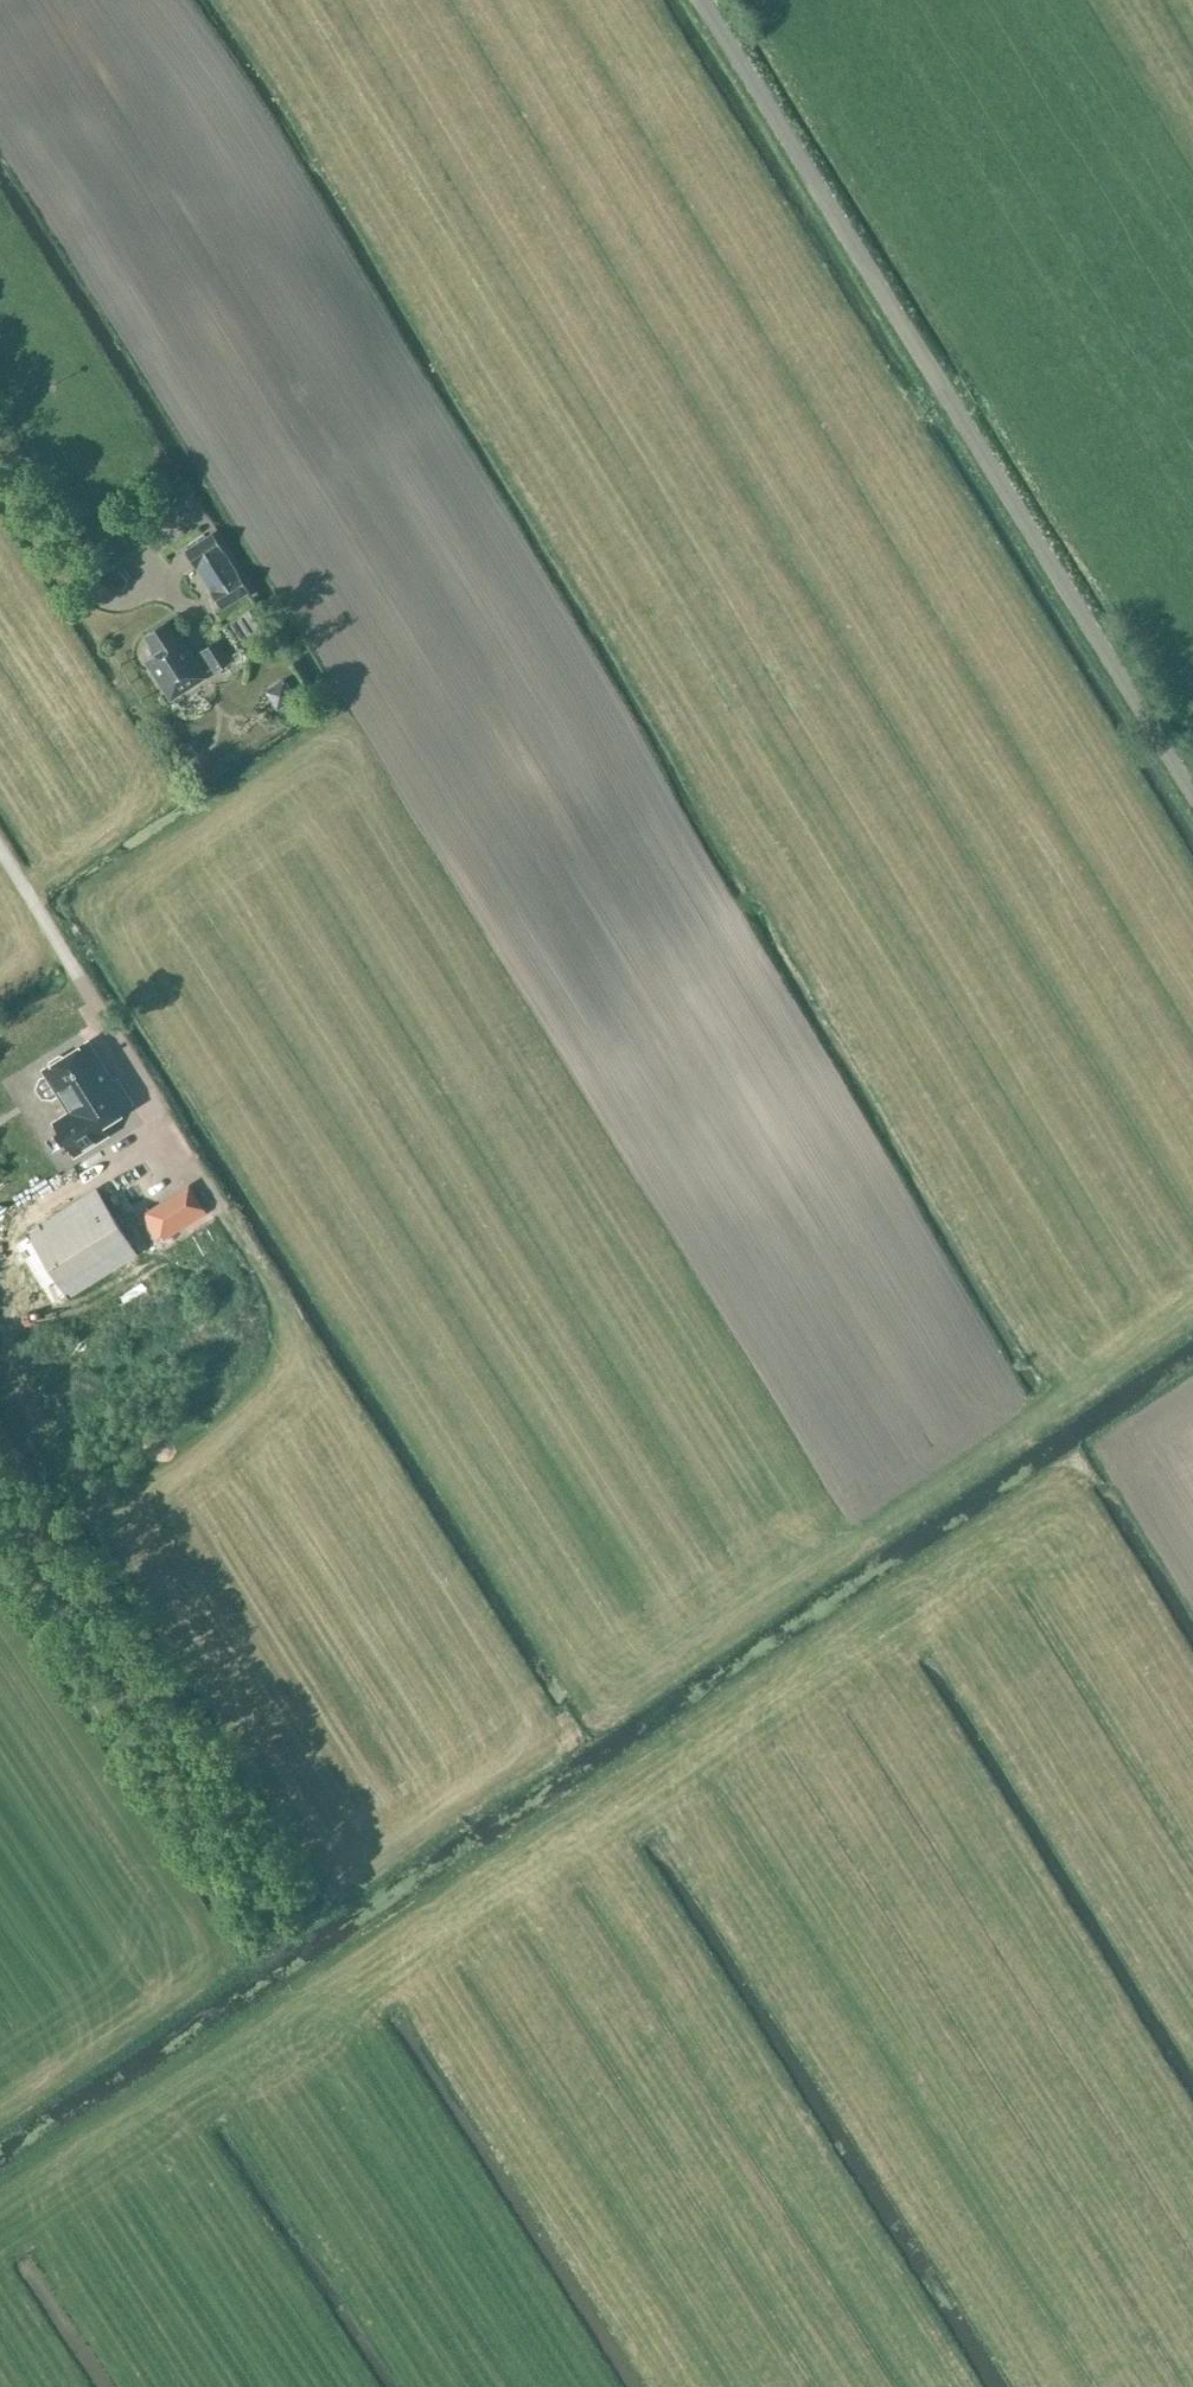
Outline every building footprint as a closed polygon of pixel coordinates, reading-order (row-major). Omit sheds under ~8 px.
[(248,591),(213,535),(187,551),(197,567),(213,591),(212,591),(222,607),(248,591)] [(146,660),(171,699),(206,677),(181,638),(178,640),(167,622),(146,635),(157,653),(146,660)] [(232,661),(218,639),(200,651),(214,672),(232,661)] [(285,681),(267,692),(279,711),(296,700),(285,681)] [(39,1077),(35,1087),(41,1098),(53,1098),(58,1095),(68,1111),(52,1121),(74,1156),(109,1134),(105,1128),(124,1116),(121,1112),(133,1102),(117,1077),(114,1079),(89,1039),(61,1056),(59,1055),(50,1061),(49,1063),(42,1068),(45,1073),(39,1077)] [(213,1192),(190,1202),(206,1239),(228,1229),(213,1192)] [(99,1195),(32,1237),(68,1294),(135,1251),(99,1195)] [(164,1201),(146,1213),(167,1245),(185,1233),(164,1201)]
